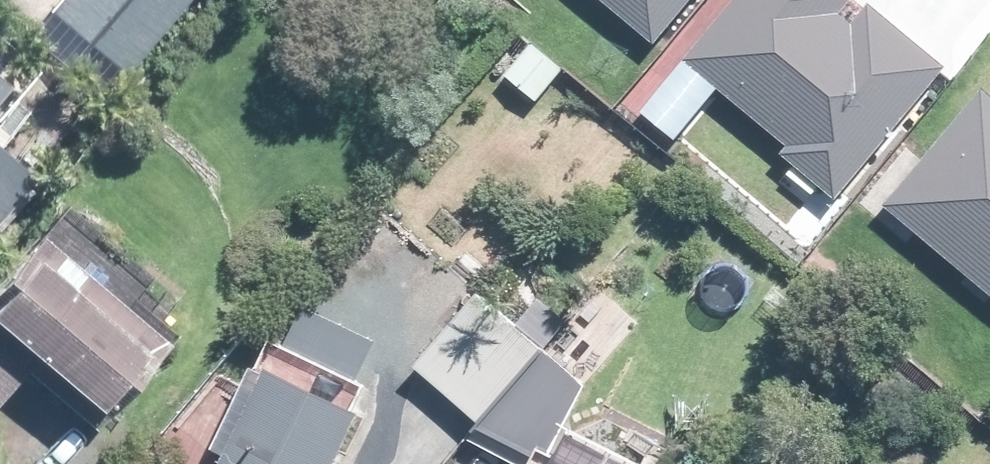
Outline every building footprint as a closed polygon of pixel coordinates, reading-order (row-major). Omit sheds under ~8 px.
[(31,27),(54,48),(76,67),(110,94),(188,0),(53,0),(31,27)] [(652,52),(700,0),(595,0),(652,52)] [(685,61),(788,146),(781,155),(837,202),(945,71),(871,10),(860,23),(846,12),(856,0),(738,0),(685,61)] [(563,73),(531,44),(503,74),(535,104),(563,73)] [(17,76),(0,61),(0,95),(17,76)] [(865,203),(989,313),(989,74),(985,70),(865,203)] [(42,169),(0,133),(0,218),(42,169)] [(100,421),(164,345),(149,333),(159,321),(131,297),(153,272),(86,216),(66,239),(60,235),(44,252),(35,245),(0,286),(0,403),(34,365),(100,421)] [(488,416),(571,320),(543,296),(525,316),(489,285),(472,305),(451,287),(433,307),(452,325),(422,359),(485,413),(488,416)] [(586,341),(589,337),(571,320),(488,416),(475,431),(481,434),(536,463),(587,463),(557,447),(595,378),(570,359),(586,341)] [(374,402),(280,358),(241,438),(228,463),(344,463),(374,402)]
